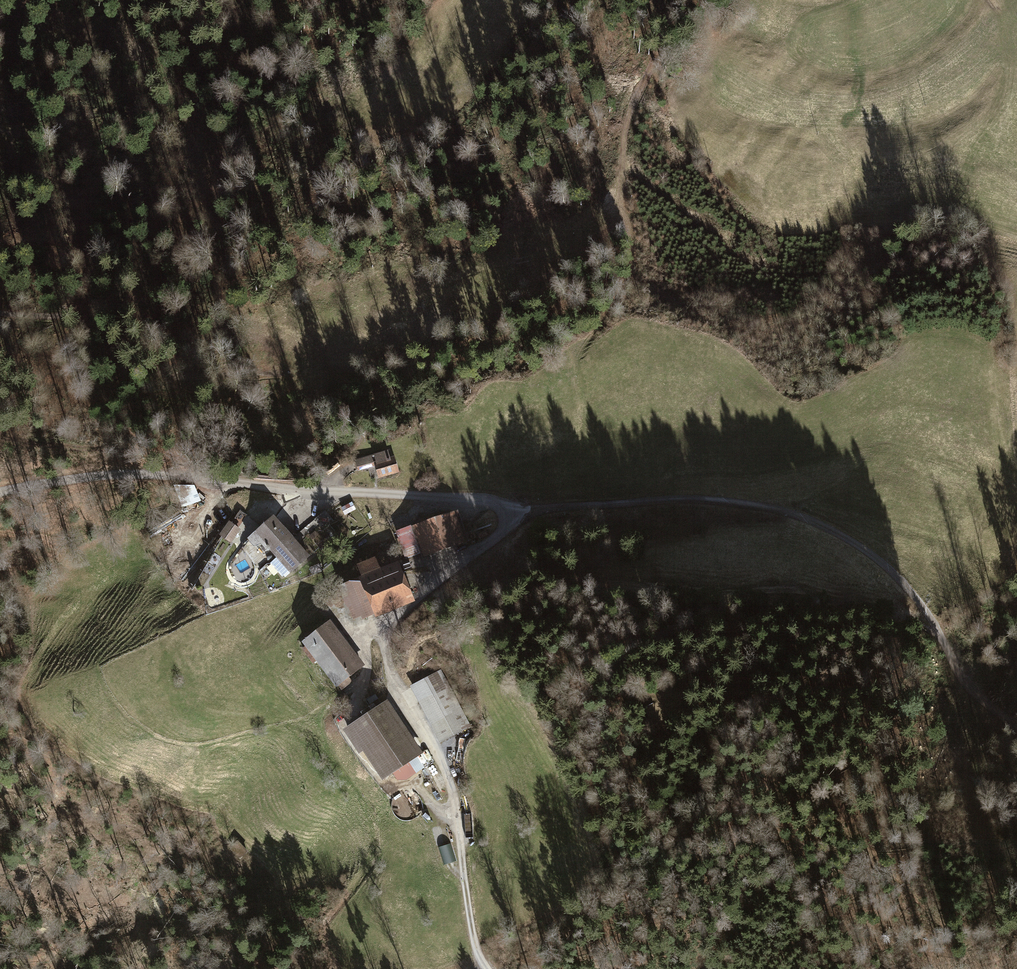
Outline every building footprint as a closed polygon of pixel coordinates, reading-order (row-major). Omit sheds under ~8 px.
[(390,457),(389,451),(354,460),(357,472),(375,467),(376,470),(379,479),(399,473),(395,456),(390,457)] [(184,506),(200,500),(194,484),(175,484),(184,506)] [(199,537),(210,545),(218,533),(228,519),(233,513),(223,497),(198,532),(201,534),(199,537)] [(352,501),(341,507),(345,514),(356,508),(352,501)] [(323,529),(334,520),(325,510),(314,518),(323,529)] [(455,510),(395,530),(404,556),(421,550),(423,556),(466,542),(455,510)] [(290,572),(309,554),(286,528),(273,513),(246,536),(254,545),(259,540),(267,549),(268,548),(276,556),(270,562),(282,576),(288,570),(290,572)] [(228,519),(218,533),(230,542),(240,528),(228,519)] [(309,535),(312,539),(318,534),(316,531),(315,530),(309,535)] [(361,575),(338,585),(353,621),(374,613),(375,615),(414,599),(398,561),(381,568),(376,555),(356,563),(361,575)] [(318,563),(309,567),(312,573),(321,569),(318,563)] [(317,660),(320,665),(348,643),(346,640),(329,619),(301,640),(305,645),(301,647),(305,653),(313,663),(317,660)] [(364,664),(348,643),(320,665),(340,690),(349,683),(352,681),(348,676),(364,664)] [(410,685),(439,742),(470,726),(440,669),(410,685)] [(416,756),(422,752),(386,699),(343,729),(359,752),(362,750),(382,779),(391,773),(396,779),(407,780),(425,768),(416,756)] [(243,860),(250,854),(238,843),(232,849),(243,860)] [(451,844),(438,847),(443,864),(456,860),(451,844)]
